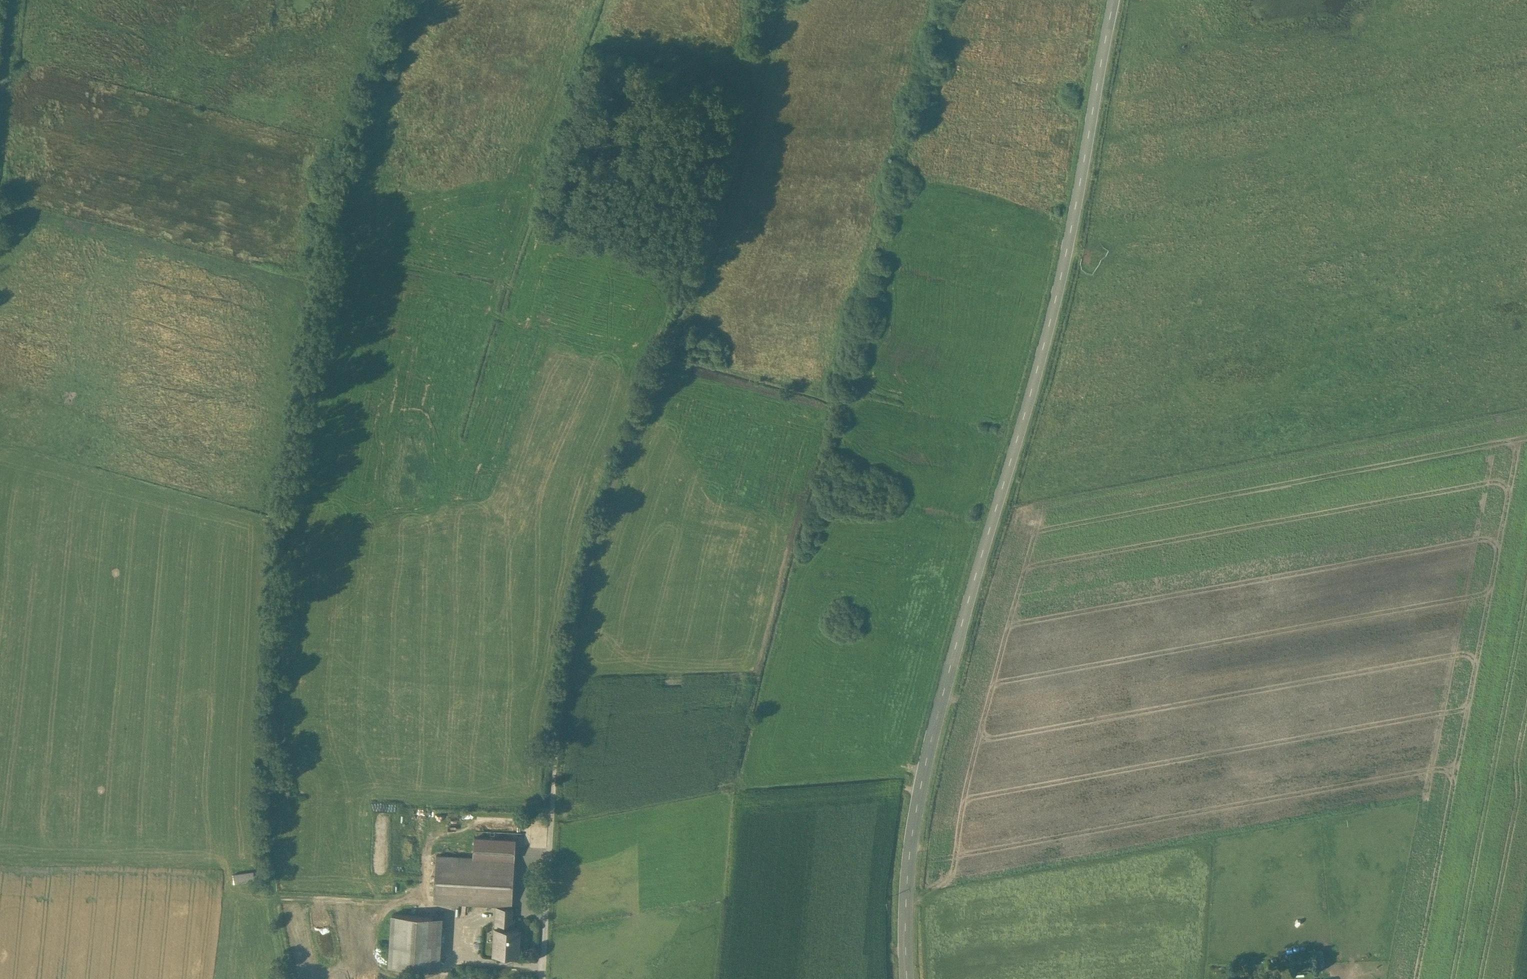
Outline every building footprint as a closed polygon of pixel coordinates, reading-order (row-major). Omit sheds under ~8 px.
[(475,837),(473,857),(515,860),(516,840),(475,837)] [(436,855),(433,901),(512,905),(515,860),(473,857),(436,855)] [(252,872),(233,874),(234,882),(254,880),(252,872)] [(511,907),(497,907),(495,926),(494,953),(518,954),(519,928),(513,928),(513,922),(512,921),(510,921),(511,907)] [(443,916),(390,914),(388,964),(440,967),(443,916)]
